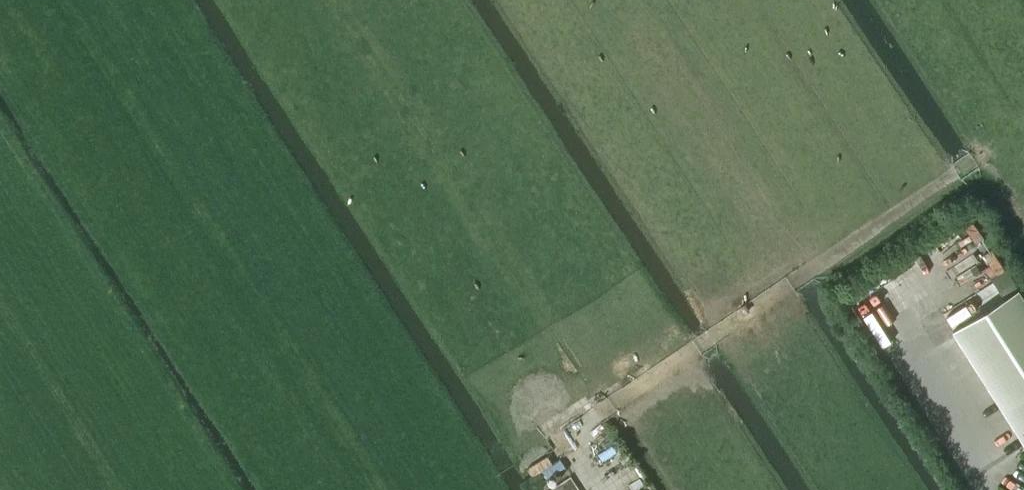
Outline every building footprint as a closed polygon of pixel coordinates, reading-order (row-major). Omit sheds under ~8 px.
[(1004,297),(1016,290),(1003,269),(992,277),(1004,297)] [(1017,289),(1016,290),(1004,297),(952,330),(1023,444),(1023,301),(1017,289)]
